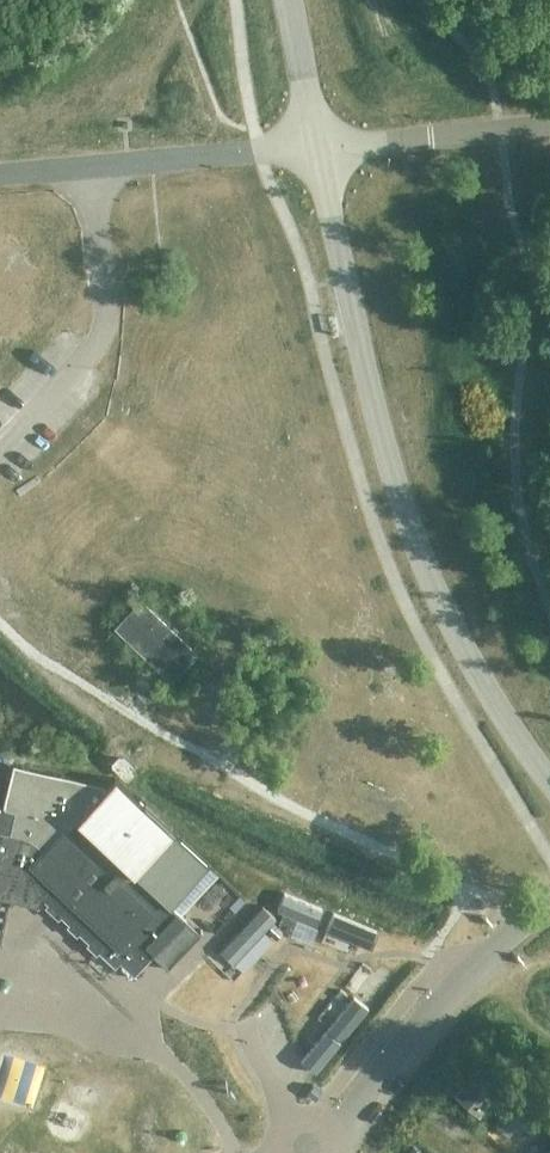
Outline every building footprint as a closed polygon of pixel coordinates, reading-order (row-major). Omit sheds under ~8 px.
[(156,287),(169,286),(168,272),(155,273),(156,287)] [(171,680),(197,653),(140,599),(115,626),(171,680)] [(115,762),(115,766),(124,775),(128,775),(131,771),(131,767),(122,758),(118,759),(115,762)] [(11,898),(12,895),(28,899),(36,901),(40,896),(57,911),(59,913),(114,965),(119,960),(134,974),(154,953),(168,966),(199,932),(169,903),(182,889),(205,865),(170,832),(171,830),(115,777),(106,787),(101,783),(13,762),(12,763),(7,783),(2,806),(0,805),(0,895),(11,898)] [(481,1111),(507,1082),(482,1060),(453,1091),(479,1114),(481,1111)] [(517,1089),(490,1126),(510,1140),(536,1103),(517,1089)]
